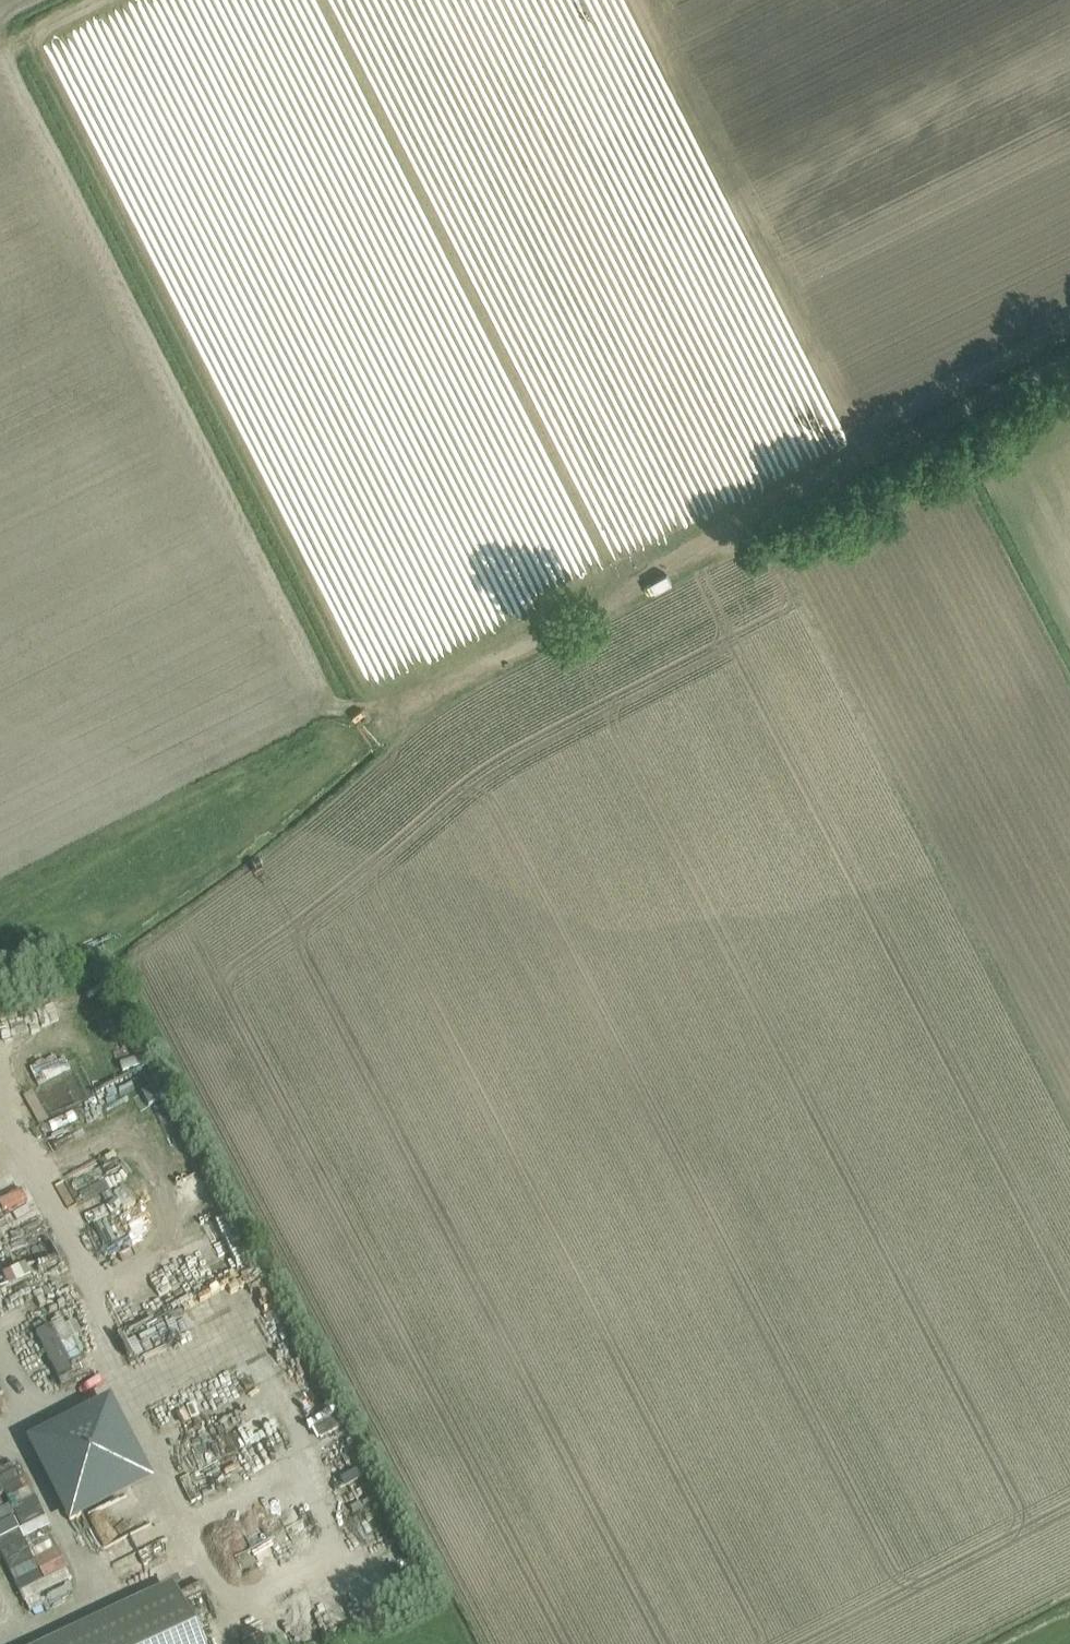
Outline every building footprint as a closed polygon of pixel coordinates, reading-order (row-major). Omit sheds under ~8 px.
[(43,1329),(64,1379),(78,1373),(57,1323),(43,1329)] [(226,1406),(187,1419),(202,1464),(242,1450),(226,1406)] [(63,1557),(55,1537),(56,1536),(47,1515),(23,1525),(19,1516),(0,1525),(0,1538),(23,1528),(32,1549),(26,1552),(33,1569),(63,1557)] [(62,1567),(47,1572),(54,1595),(70,1589),(62,1567)] [(191,1582),(45,1643),(217,1643),(191,1582)]
